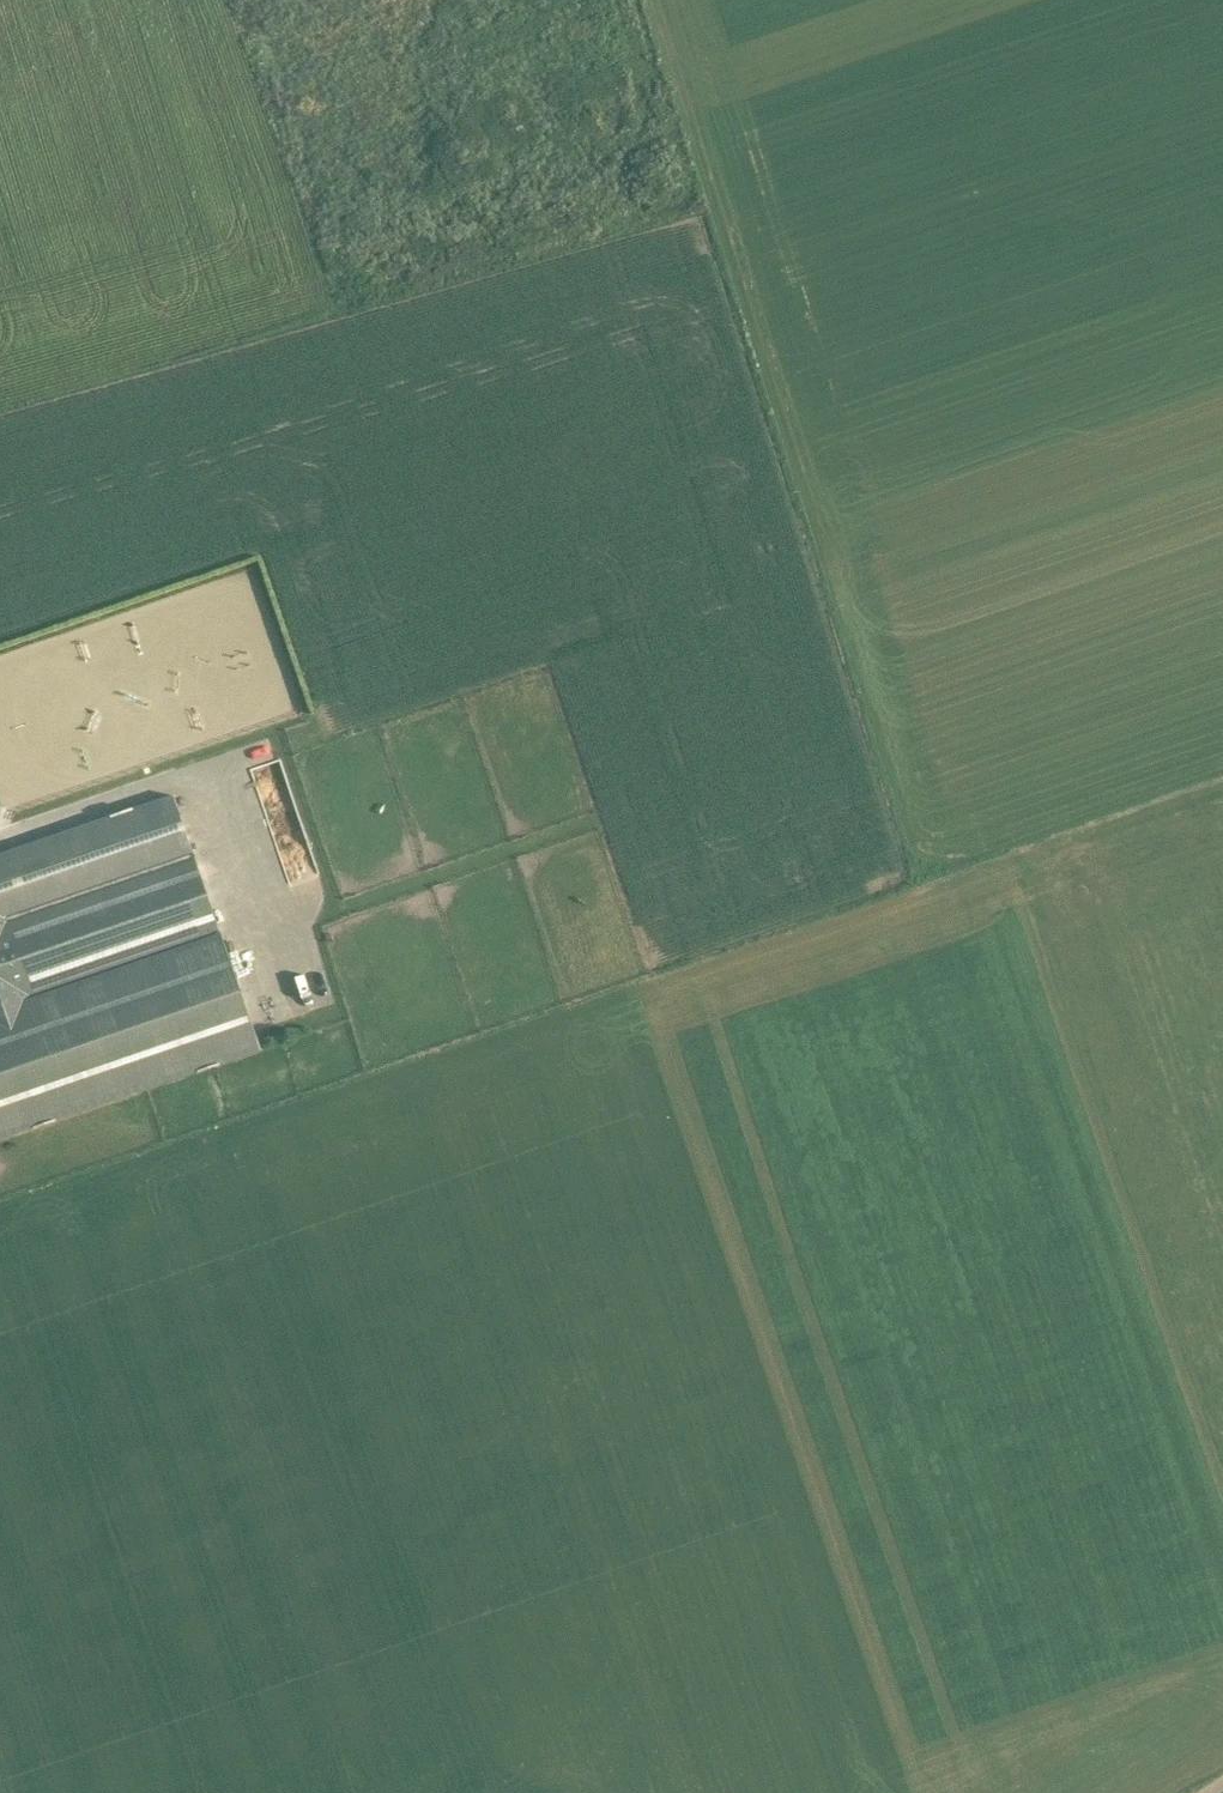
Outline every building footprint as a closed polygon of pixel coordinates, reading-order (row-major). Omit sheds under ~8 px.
[(35,1127),(35,1128),(56,1121),(55,1120),(199,1071),(199,1072),(220,1065),(219,1064),(261,1049),(174,795),(132,810),(132,809),(111,816),(112,817),(0,855),(0,1139),(35,1127)]
